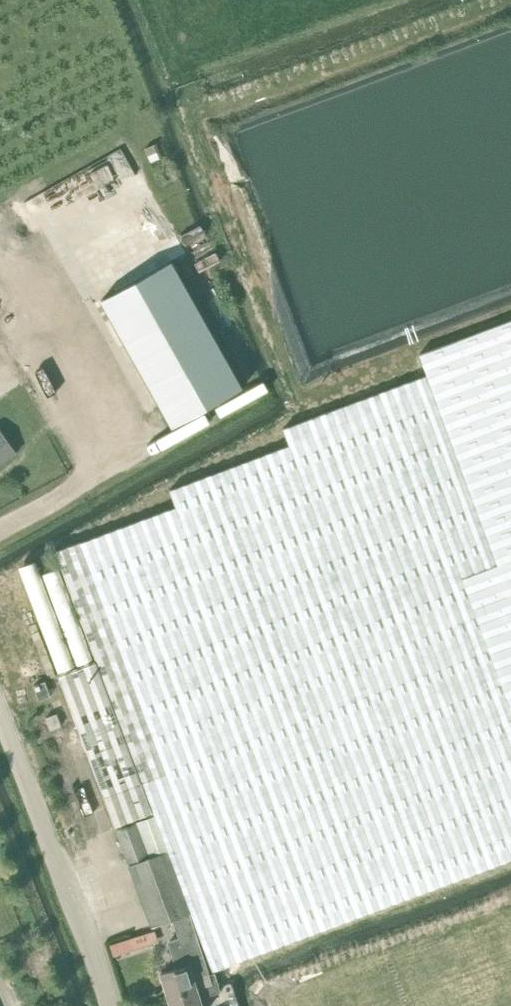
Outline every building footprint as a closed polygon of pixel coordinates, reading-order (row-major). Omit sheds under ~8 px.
[(156,143),(145,149),(151,163),(163,157),(156,143)] [(172,260),(101,301),(125,344),(196,303),(172,260)] [(392,387),(283,428),(289,445),(173,489),(170,490),(176,507),(55,552),(96,661),(61,674),(106,795),(117,825),(154,812),(155,815),(117,830),(153,925),(191,911),(213,972),(510,861),(510,320),(419,355),(427,375),(392,387)] [(22,380),(0,335),(0,391),(22,380)] [(16,453),(0,430),(0,464),(16,453)] [(51,697),(45,681),(34,685),(39,701),(51,697)] [(50,730),(61,726),(56,714),(46,718),(50,730)] [(160,973),(168,998),(217,982),(215,973),(210,975),(210,974),(190,912),(172,918),(178,939),(168,942),(176,968),(160,973)] [(114,956),(158,942),(155,931),(111,945),(114,956)] [(220,991),(217,982),(168,998),(170,1005),(204,1005),(201,997),(207,995),(207,997),(221,993),(220,991)]
